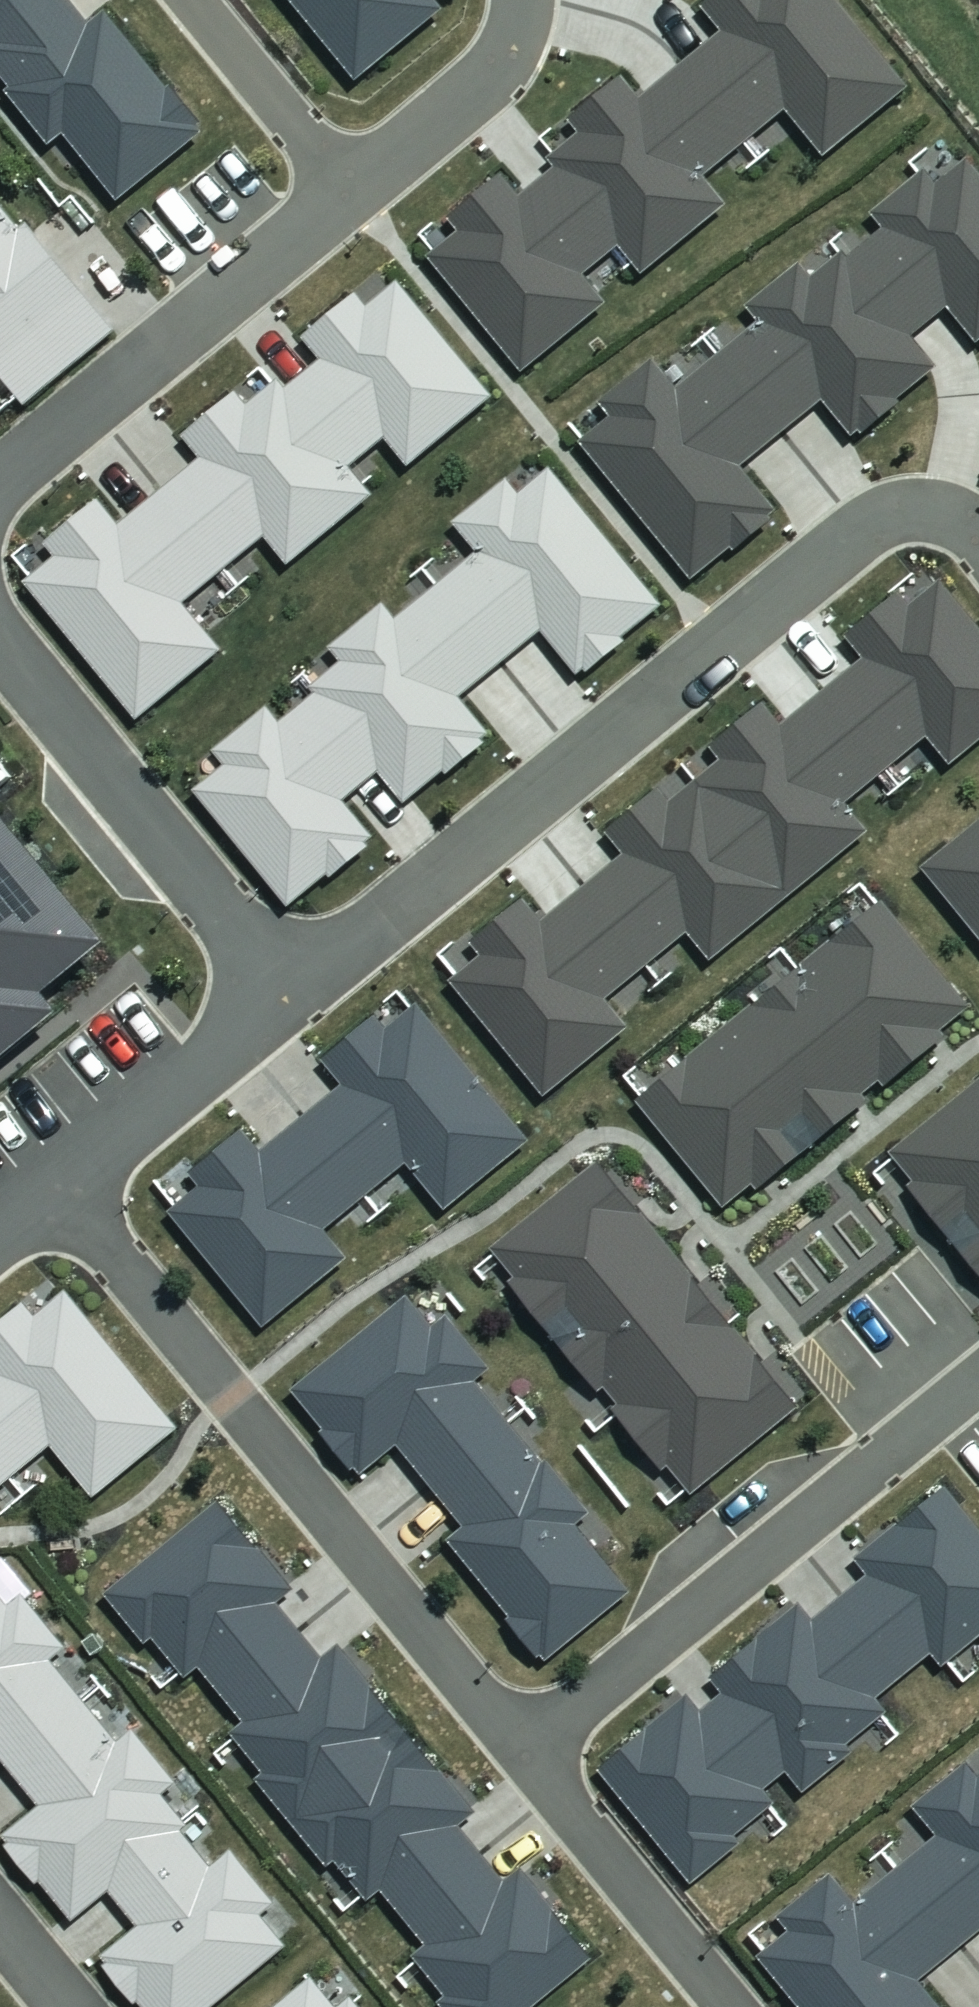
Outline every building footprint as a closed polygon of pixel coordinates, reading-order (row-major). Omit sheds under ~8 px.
[(119,201),(205,134),(198,125),(203,122),(175,86),(170,89),(110,12),(94,25),(74,0),(40,0),(0,31),(0,73),(13,89),(8,93),(51,147),(67,134),(119,201)] [(40,0),(0,0),(0,31),(40,0)] [(360,81),(447,9),(440,0),(293,0),(360,81)] [(750,142),(790,109),(829,157),(913,88),(840,0),(713,0),(705,6),(726,32),(686,65),(750,142)] [(559,168),(622,246),(646,275),(731,206),(707,176),(750,142),(686,65),(643,100),(625,78),(573,121),(583,133),(551,158),(559,168)] [(853,255),(917,333),(952,306),(978,340),(978,164),(973,157),(941,182),(930,168),(873,212),(886,229),(853,255)] [(459,232),(428,257),(521,373),(606,306),(582,277),(622,246),(559,168),(520,198),(502,176),(449,219),(459,232)] [(24,406),(116,331),(29,225),(23,230),(0,201),(0,377),(24,406)] [(944,367),(917,333),(853,255),(849,250),(815,277),(803,263),(750,306),(763,322),(721,356),(785,434),(827,400),(856,436),(864,431),(867,435),(905,405),(902,401),(944,367)] [(412,467),(497,398),(402,282),(370,308),(359,295),(305,339),(323,361),(289,389),(353,468),(389,439),(412,467)] [(744,467),(785,434),(721,356),(681,389),(658,360),(603,405),(614,418),(584,444),(697,580),(736,548),(739,552),(778,521),(774,517),(781,512),(744,467)] [(376,498),(353,468),(289,389),(282,380),(250,406),(239,392),(184,436),(203,459),(164,490),(228,568),(267,537),(291,566),(376,498)] [(481,554),(441,586),(505,666),(546,633),(580,675),(588,669),(592,675),(631,645),(626,639),(665,608),(554,470),(522,495),(510,481),(457,523),(481,554)] [(59,558),(29,581),(141,721),(225,654),(183,602),(228,568),(164,490),(120,524),(102,502),(49,545),(59,558)] [(823,693),(887,774),(934,737),(958,767),(978,750),(978,620),(950,584),(918,609),(907,596),(853,640),(867,658),(823,693)] [(505,666),(441,586),(398,620),(387,606),(333,649),(346,665),(314,690),(318,695),(382,773),(408,806),(449,773),(451,776),(490,746),(486,741),(493,735),(464,699),(505,666)] [(726,761),(701,781),(794,898),(874,834),(850,804),(887,774),(823,693),(785,724),(769,704),(715,747),(726,761)] [(382,773),(318,695),(283,724),(270,709),(217,753),(227,765),(196,790),(293,907),(332,874),(337,879),(376,847),(372,842),(378,837),(348,801),(382,773)] [(24,784),(0,755),(0,803),(24,784)] [(794,898),(701,781),(674,802),(665,790),(611,833),(627,853),(584,887),(648,968),(692,933),(714,960),(794,898)] [(65,1015),(51,998),(114,947),(0,808),(0,1068),(65,1015)] [(927,869),(978,932),(978,827),(927,869)] [(648,968),(584,887),(546,919),(529,898),(473,943),(484,957),(454,981),(547,1096),(634,1027),(610,998),(648,968)] [(789,984),(874,1089),(883,1082),(888,1089),(951,1039),(946,1033),(974,1011),(888,904),(789,984)] [(721,1037),(813,1150),(871,1103),(866,1096),(874,1089),(789,984),(721,1037)] [(307,1122),(366,1197),(409,1162),(451,1213),(536,1143),(424,1007),(393,1032),(382,1018),(327,1063),(348,1088),(307,1122)] [(761,1193),(813,1150),(721,1037),(641,1102),(728,1208),(755,1186),(761,1193)] [(955,1240),(978,1220),(978,1085),(895,1153),(919,1183),(913,1188),(955,1240)] [(366,1197),(307,1122),(266,1154),(247,1130),(193,1173),(203,1185),(170,1211),(265,1330),(352,1261),(326,1229),(366,1197)] [(513,1285),(554,1337),(668,1246),(601,1164),(494,1250),(519,1280),(513,1285)] [(955,1240),(978,1270),(978,1220),(955,1240)] [(721,1310),(668,1246),(554,1337),(601,1395),(608,1390),(613,1396),(721,1310)] [(14,1479),(54,1447),(97,1500),(181,1432),(70,1293),(38,1319),(27,1307),(0,1328),(0,1462),(14,1479)] [(400,1447),(430,1484),(510,1420),(479,1383),(493,1372),(449,1318),(435,1329),(409,1298),(295,1391),(328,1431),(323,1435),(355,1473),(359,1470),(364,1476),(400,1447)] [(801,1410),(721,1310),(613,1396),(621,1407),(616,1411),(667,1473),(672,1469),(694,1496),(801,1410)] [(510,1420),(430,1484),(468,1530),(452,1543),(515,1620),(510,1623),(541,1661),(546,1657),(551,1664),(635,1596),(579,1528),(595,1515),(551,1462),(547,1466),(510,1420)] [(0,1462),(0,1491),(14,1479),(0,1462)] [(909,1681),(938,1657),(947,1669),(978,1643),(978,1525),(950,1489),(860,1562),(873,1578),(844,1602),(909,1681)] [(220,1692),(299,1628),(280,1604),(297,1591),(225,1502),(108,1597),(147,1645),(156,1638),(189,1679),(202,1669),(220,1692)] [(8,1764),(86,1701),(55,1662),(69,1651),(25,1596),(10,1608),(0,1595),(0,1754),(8,1764)] [(725,1696),(791,1775),(807,1795),(858,1753),(853,1747),(892,1714),(883,1702),(909,1681),(844,1602),(817,1624),(804,1607),(713,1682),(725,1696)] [(292,1823),(409,1729),(343,1646),(325,1660),(299,1628),(220,1692),(248,1726),(235,1736),(266,1776),(259,1782),(292,1823)] [(791,1775),(725,1696),(704,1712),(692,1697),(601,1772),(696,1886),(745,1846),(739,1839),(779,1806),(769,1793),(791,1775)] [(73,1922),(111,1891),(185,1833),(190,1829),(164,1797),(179,1785),(137,1733),(122,1745),(86,1701),(8,1764),(43,1809),(6,1839),(11,1845),(7,1848),(39,1887),(42,1885),(73,1922)] [(402,1914),(481,1851),(462,1827),(478,1815),(409,1729),(292,1823),(331,1870),(337,1864),(369,1903),(384,1891),(402,1914)] [(958,1942),(978,1925),(978,1771),(974,1764),(919,1809),(940,1834),(898,1868),(958,1942)] [(111,1891),(141,1928),(105,1957),(112,1965),(107,1969),(137,2006),(141,2006),(142,2006),(143,2006),(217,2006),(289,1950),(263,1917),(277,1906),(235,1853),(214,1870),(185,1833),(111,1891)] [(481,1851),(402,1914),(429,1947),(416,1958),(448,1999),(442,2004),(444,2006),(540,2006),(597,1963),(526,1871),(508,1885),(481,1851)] [(898,1868),(859,1900),(838,1876),(785,1920),(794,1931),(763,1957),(804,2006),(945,2006),(918,1975),(958,1942),(898,1868)] [(316,1981),(283,2006),(336,2006),(316,1981)]
